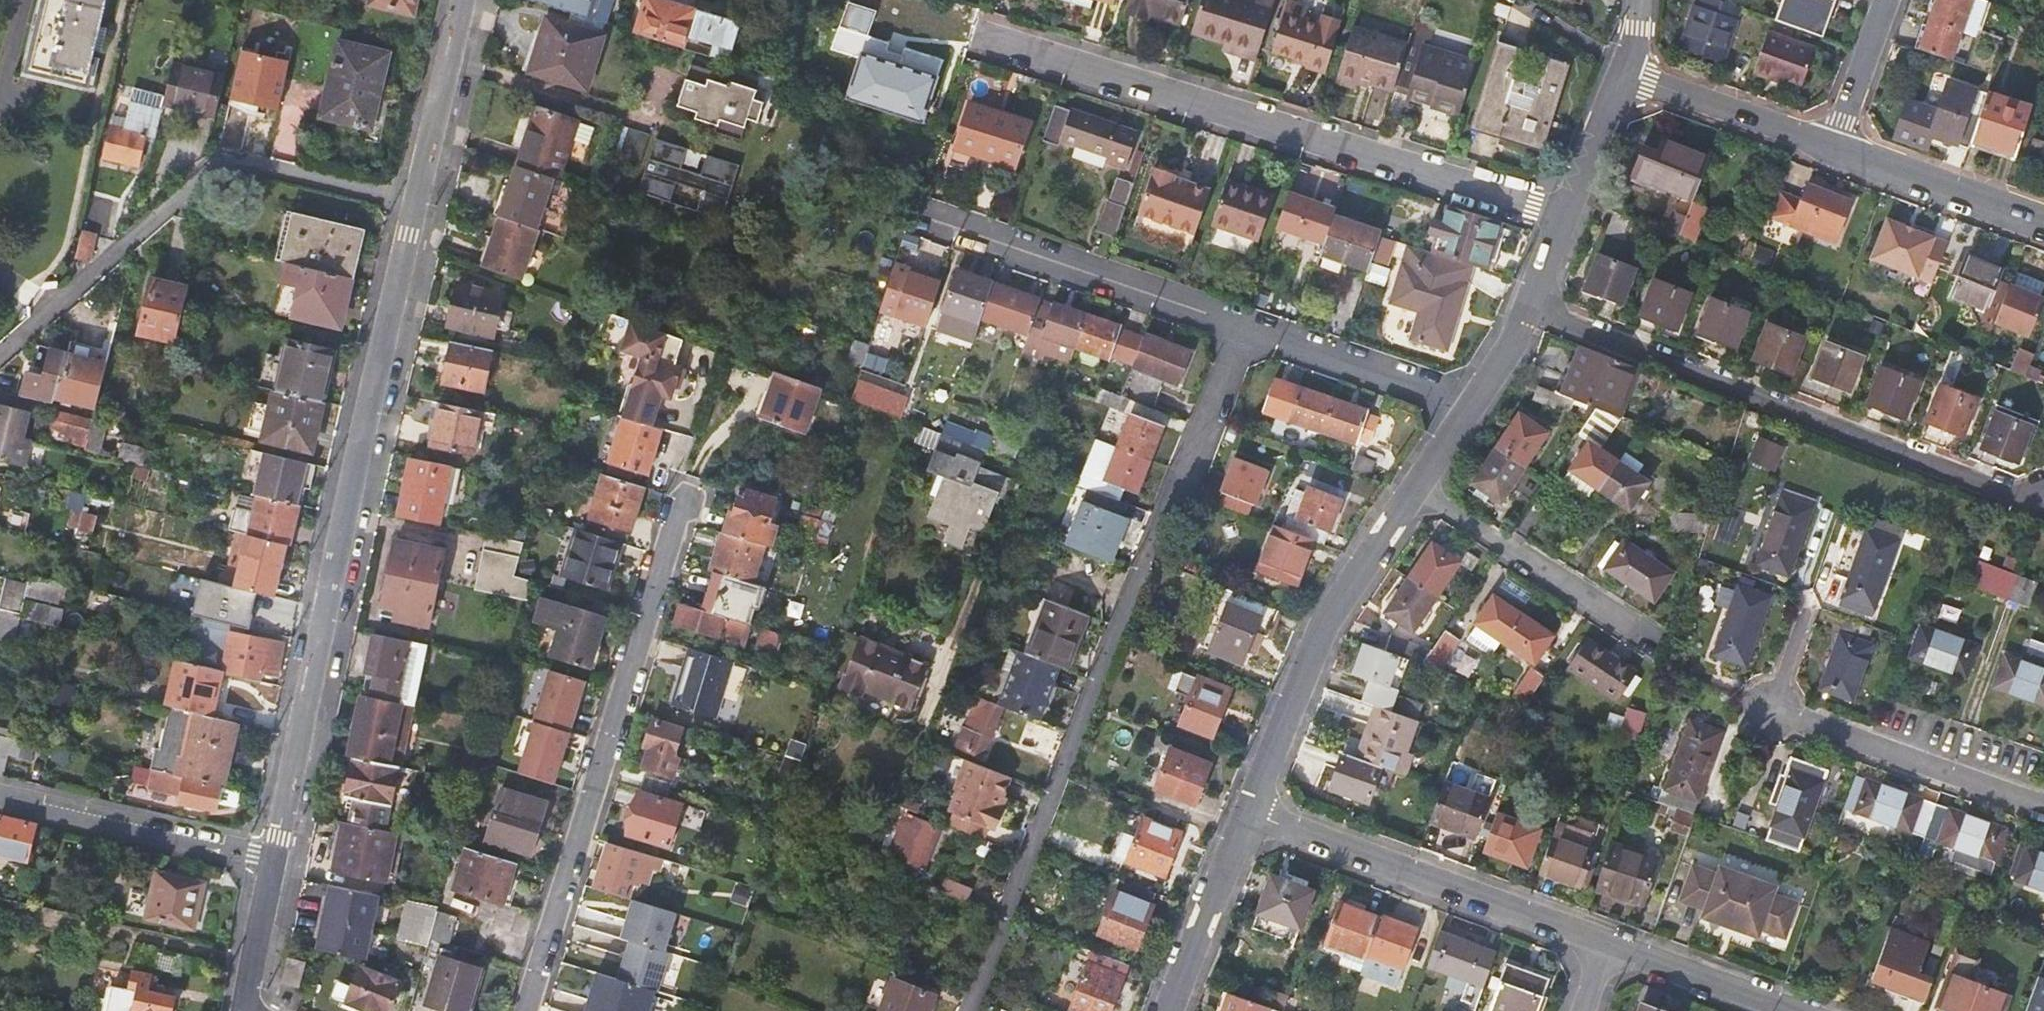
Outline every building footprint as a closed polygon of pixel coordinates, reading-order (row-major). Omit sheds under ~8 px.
[(30,70),(84,83),(105,0),(46,0),(30,70)] [(416,0),(370,0),(370,2),(413,12),(416,0)] [(568,9),(589,15),(593,0),(542,0),(568,9)] [(634,29),(645,33),(683,45),(687,34),(712,42),(709,53),(728,60),(739,21),(670,0),(644,0),(634,29)] [(1091,9),(1094,0),(1061,0),(1091,9)] [(1125,8),(1127,9),(1126,13),(1146,19),(1147,15),(1181,25),(1188,0),(1128,0),(1125,8)] [(1191,33),(1225,44),(1241,49),(1239,56),(1256,61),(1272,7),(1249,0),(1201,0),(1191,33)] [(1740,11),(1733,8),(1710,0),(1702,0),(1699,9),(1694,8),(1679,50),(1721,64),(1740,11)] [(1780,3),(1786,4),(1779,24),(1799,31),(1821,38),(1830,8),(1833,0),(1781,0),(1780,3)] [(1836,9),(1839,0),(1833,0),(1830,8),(1836,9)] [(1915,50),(1992,77),(2003,42),(1961,27),(1970,0),(1931,0),(1930,3),(1935,5),(1925,33),(1920,31),(1915,50)] [(1306,68),(1325,73),(1339,26),(1320,21),(1318,24),(1304,20),(1307,9),(1287,2),(1271,53),(1307,64),(1306,68)] [(1786,4),(1780,3),(1773,22),(1779,24),(1786,4)] [(599,32),(602,20),(589,15),(568,9),(564,20),(543,14),(542,15),(527,67),(585,86),(601,32),(599,32)] [(519,65),(527,67),(542,15),(536,13),(519,65)] [(1773,22),(1771,22),(1752,75),(1770,81),(1772,76),(1782,80),(1801,86),(1813,49),(1795,42),(1799,31),(1779,24),(1773,22)] [(929,119),(946,54),(839,26),(834,48),(861,55),(849,99),(929,119)] [(1358,80),(1393,90),(1406,45),(1350,28),(1334,83),(1355,89),(1358,80)] [(1429,107),(1458,116),(1475,61),(1423,45),(1425,38),(1410,33),(1406,45),(1393,90),(1431,102),(1429,107)] [(371,129),(390,54),(338,41),(321,117),(371,129)] [(1538,147),(1565,63),(1499,42),(1473,125),(1538,147)] [(1222,51),(1239,56),(1241,49),(1225,44),(1222,51)] [(165,103),(216,114),(224,76),(173,64),(165,103)] [(690,64),(677,107),(697,113),(694,119),(716,126),(713,132),(740,141),(747,121),(756,124),(764,103),(753,100),(758,86),(732,78),(730,84),(728,83),(727,86),(714,82),(717,73),(690,64)] [(1772,76),(1770,81),(1780,84),(1782,80),(1772,76)] [(1970,142),(1986,95),(1949,83),(1937,111),(1908,102),(1894,139),(1925,149),(1930,137),(1968,151),(1969,148),(1970,142)] [(2024,108),(1986,95),(1970,142),(2015,158),(2032,106),(2026,104),(2024,108)] [(156,139),(162,112),(129,104),(123,130),(110,126),(103,158),(138,166),(146,136),(156,139)] [(551,174),(558,176),(577,118),(536,105),(516,163),(551,174)] [(1028,124),(968,107),(955,148),(1015,166),(1028,124)] [(1137,132),(1053,107),(1042,139),(1059,145),(1061,140),(1109,155),(1107,162),(1126,168),(1137,132)] [(2029,158),(2043,163),(2043,141),(2035,138),(2029,158)] [(1692,201),(1709,159),(1662,140),(1657,153),(1644,147),(1632,176),(1692,201)] [(653,141),(639,184),(671,194),(676,179),(703,187),(698,203),(723,210),(737,166),(705,157),(700,172),(681,165),(685,150),(653,141)] [(1969,148),(2013,164),(2015,158),(1970,142),(1969,148)] [(1015,166),(955,148),(949,166),(975,174),(979,162),(1013,172),(1015,166)] [(535,225),(551,174),(516,163),(507,193),(504,191),(498,211),(535,225)] [(1153,168),(1137,214),(1194,235),(1209,190),(1186,183),(1184,187),(1171,183),(1174,175),(1153,168)] [(558,176),(551,174),(535,225),(534,225),(537,226),(559,234),(565,216),(576,182),(558,176)] [(1129,200),(1135,179),(1119,174),(1112,195),(1129,200)] [(1257,241),(1272,197),(1256,191),(1254,195),(1224,184),(1210,226),(1257,241)] [(1779,189),(1767,218),(1832,246),(1851,202),(1808,184),(1802,199),(1779,189)] [(1099,231),(1114,236),(1124,207),(1109,202),(1099,231)] [(1438,237),(1434,254),(1474,266),(1484,269),(1498,222),(1448,207),(1443,224),(1431,220),(1427,234),(1438,237)] [(299,209),(288,257),(291,258),(294,259),(306,212),(299,209)] [(1686,218),(1699,223),(1702,215),(1689,209),(1686,218)] [(306,212),(294,259),(355,274),(367,227),(306,212)] [(1649,226),(1614,212),(1607,232),(1642,246),(1649,226)] [(520,277),(537,226),(502,213),(487,264),(520,277)] [(1655,229),(1661,231),(1678,238),(1679,235),(1686,218),(1674,213),(1671,220),(1660,216),(1655,229)] [(1378,237),(1379,233),(1332,217),(1315,265),(1338,273),(1342,262),(1367,269),(1378,237)] [(1686,218),(1679,235),(1691,240),(1699,223),(1686,218)] [(1872,259),(1932,284),(1948,244),(1887,219),(1872,259)] [(100,233),(85,229),(79,255),(94,259),(100,233)] [(1447,354),(1474,266),(1434,254),(1405,246),(1388,304),(1418,313),(1409,342),(1447,354)] [(1619,301),(1621,302),(1634,269),(1599,255),(1586,287),(1604,295),(1603,297),(1617,303),(1619,301)] [(1743,256),(1740,263),(1747,265),(1750,259),(1743,256)] [(1967,256),(1950,297),(1968,303),(1960,320),(1980,328),(1978,332),(1988,335),(1992,325),(2007,289),(2009,285),(1996,281),(2000,271),(1967,256)] [(355,274),(294,259),(291,258),(287,275),(288,277),(281,307),(297,310),(297,312),(343,323),(355,274)] [(887,289),(880,311),(911,321),(907,334),(917,337),(926,309),(916,306),(926,276),(894,266),(887,289)] [(979,325),(980,321),(992,286),(956,274),(943,313),(979,325)] [(178,337),(187,299),(190,285),(155,277),(144,329),(178,337)] [(507,291),(461,280),(451,321),(497,333),(507,291)] [(1676,329),(1689,294),(1654,281),(1640,315),(1676,329)] [(2012,292),(2037,302),(2041,292),(2016,282),(2012,292)] [(1040,301),(992,286),(980,321),(1028,336),(1039,304),(1040,301)] [(2007,289),(1992,325),(2028,340),(2043,304),(2037,302),(2012,292),(2007,289)] [(1699,332),(1717,339),(1716,341),(1731,348),(1732,345),(1735,346),(1747,314),(1712,300),(1699,332)] [(1076,349),(1087,317),(1051,305),(1050,308),(1039,304),(1028,336),(1025,343),(1044,350),(1042,355),(1070,364),(1076,349)] [(664,329),(631,317),(620,347),(640,354),(634,378),(628,382),(623,396),(657,406),(661,392),(667,394),(667,393),(676,371),(680,372),(683,365),(673,361),(655,355),(664,329)] [(1133,365),(1143,340),(1119,331),(1120,328),(1087,317),(1076,349),(1109,360),(1111,357),(1133,365)] [(1754,358),(1789,373),(1803,339),(1767,325),(1754,358)] [(281,380),(280,387),(321,396),(324,381),(330,383),(338,346),(292,336),(290,342),(288,342),(279,379),(281,380)] [(1144,337),(1143,340),(1133,365),(1132,369),(1178,385),(1191,353),(1144,337)] [(495,346),(455,338),(446,378),(487,386),(495,346)] [(173,358),(177,342),(168,340),(165,356),(173,358)] [(75,341),(72,351),(110,361),(112,351),(75,341)] [(1040,361),(1042,355),(1044,350),(1025,343),(1022,354),(1040,361)] [(1813,376),(1831,383),(1831,385),(1845,391),(1846,389),(1849,390),(1862,358),(1826,344),(1813,376)] [(51,392),(100,404),(110,361),(72,351),(57,347),(55,355),(50,374),(32,369),(26,393),(32,394),(43,397),(50,399),(51,392)] [(1563,396),(1619,417),(1637,368),(1582,347),(1563,396)] [(819,367),(824,353),(814,349),(808,363),(819,367)] [(34,363),(32,369),(50,374),(55,355),(50,354),(46,367),(34,363)] [(2012,373),(2025,378),(2029,368),(2033,360),(2020,354),(2012,373)] [(2025,378),(2040,384),(2043,378),(2039,376),(2040,372),(2029,368),(2025,378)] [(1904,417),(1917,383),(1882,369),(1868,402),(1904,417)] [(800,383),(776,373),(760,417),(803,433),(818,390),(815,389),(814,388),(800,383)] [(680,376),(676,374),(671,386),(676,388),(680,376)] [(1120,397),(1123,398),(1150,409),(1158,388),(1128,376),(1120,397)] [(327,398),(330,383),(324,381),(321,396),(325,397),(327,398)] [(1940,386),(1927,420),(1962,434),(1976,400),(1940,386)] [(0,387),(0,401),(29,408),(32,394),(26,393),(0,387)] [(314,445),(325,397),(321,396),(280,387),(269,434),(314,445)] [(1287,419),(1322,431),(1333,399),(1299,388),(1298,391),(1286,387),(1278,412),(1289,416),(1287,419)] [(866,388),(860,405),(887,415),(900,420),(907,402),(866,388)] [(1538,388),(1534,398),(1557,407),(1561,396),(1538,388)] [(1114,420),(1123,398),(1120,397),(1100,390),(1095,400),(1110,406),(1106,417),(1114,420)] [(657,406),(623,396),(618,412),(622,414),(652,423),(657,406)] [(1367,411),(1333,399),(1322,431),(1356,442),(1357,440),(1369,444),(1378,417),(1366,413),(1367,411)] [(485,408),(442,400),(433,443),(476,452),(485,408)] [(29,408),(0,401),(0,456),(28,463),(34,436),(22,433),(29,408)] [(59,425),(67,428),(92,434),(96,419),(58,409),(52,430),(58,431),(59,425)] [(1996,413),(1983,447),(2017,461),(2031,426),(1996,413)] [(662,426),(622,414),(608,458),(641,469),(646,454),(652,455),(662,426)] [(1131,415),(1118,448),(1149,460),(1162,427),(1131,415)] [(1473,484),(1477,487),(1490,495),(1500,502),(1546,433),(1519,415),(1473,484)] [(96,419),(92,434),(91,439),(88,447),(101,451),(103,445),(109,422),(96,419)] [(916,436),(913,445),(927,451),(929,447),(933,448),(937,434),(919,427),(916,436)] [(92,434),(67,428),(66,433),(91,439),(92,434)] [(937,434),(933,448),(925,468),(933,472),(925,495),(934,499),(927,518),(947,526),(962,532),(966,525),(976,529),(989,494),(996,496),(1002,479),(971,467),(977,449),(937,434)] [(1780,448),(1756,438),(1748,460),(1771,470),(1780,448)] [(992,439),(988,452),(995,455),(1005,459),(1009,445),(992,439)] [(126,440),(122,455),(146,461),(149,446),(126,440)] [(1097,440),(1087,466),(1107,475),(1118,448),(1097,440)] [(1304,443),(1300,451),(1313,456),(1316,447),(1304,443)] [(1570,470),(1594,487),(1629,510),(1647,483),(1638,475),(1619,463),(1588,443),(1570,470)] [(103,445),(101,451),(114,454),(116,449),(103,445)] [(1009,460),(1011,461),(1016,448),(1009,445),(1005,459),(1009,460)] [(303,484),(309,460),(275,451),(256,447),(249,475),(262,478),(259,491),(262,492),(299,501),(303,484)] [(1087,490),(1105,496),(1109,484),(1136,493),(1149,460),(1118,448),(1107,475),(1087,466),(1079,487),(1087,490)] [(1619,463),(1638,475),(1644,466),(1626,453),(1619,463)] [(440,520),(452,462),(415,454),(407,492),(409,492),(405,512),(440,520)] [(1358,455),(1352,467),(1371,474),(1377,462),(1358,455)] [(646,457),(641,473),(647,475),(652,459),(646,457)] [(1220,504),(1246,514),(1250,503),(1253,504),(1266,469),(1235,457),(1221,492),(1225,493),(1220,504)] [(309,460),(303,484),(313,485),(319,461),(309,460)] [(1587,497),(1594,487),(1570,470),(1562,480),(1587,497)] [(643,483),(602,471),(588,514),(629,527),(643,483)] [(1109,484),(1105,496),(1126,504),(1131,505),(1136,493),(1109,484)] [(1282,527),(1314,540),(1321,542),(1325,530),(1327,531),(1340,497),(1309,485),(1306,493),(1296,489),(1282,527)] [(1485,502),(1490,495),(1477,487),(1472,493),(1485,502)] [(1066,546),(1109,562),(1125,518),(1122,516),(1126,504),(1105,496),(1087,490),(1066,546)] [(104,495),(95,492),(90,491),(88,498),(102,501),(104,495)] [(244,491),(241,504),(258,508),(261,495),(244,491)] [(302,501),(299,501),(262,492),(261,495),(258,508),(241,504),(239,503),(234,527),(251,531),(289,541),(292,541),(302,501)] [(729,514),(722,534),(762,547),(767,548),(774,528),(767,525),(775,500),(748,492),(745,501),(738,499),(734,515),(729,514)] [(1786,498),(1812,508),(1815,502),(1789,492),(1786,498)] [(1812,508),(1786,498),(1781,497),(1757,566),(1787,577),(1812,508)] [(81,526),(85,509),(77,507),(72,523),(81,526)] [(83,527),(90,528),(91,528),(96,510),(86,508),(85,509),(81,526),(83,527)] [(813,541),(822,512),(811,508),(807,519),(805,518),(798,536),(813,541)] [(1726,518),(1719,536),(1734,541),(1740,523),(1726,518)] [(616,538),(574,524),(560,572),(604,586),(610,567),(608,566),(616,538)] [(1296,582),(1314,540),(1282,527),(1276,525),(1259,568),(1296,582)] [(1842,600),(1871,610),(1897,541),(1854,525),(1835,577),(1848,582),(1842,600)] [(962,532),(947,526),(940,545),(956,551),(962,532)] [(90,528),(83,527),(81,534),(88,536),(90,528)] [(251,531),(238,584),(277,593),(289,541),(251,531)] [(522,538),(489,531),(479,585),(527,596),(532,578),(512,571),(522,538)] [(762,547),(722,534),(720,534),(710,571),(751,584),(762,547)] [(402,615),(426,620),(446,547),(398,537),(385,602),(404,605),(402,615)] [(1432,545),(1386,612),(1412,631),(1458,563),(1470,571),(1477,559),(1451,541),(1444,553),(1432,545)] [(1604,568),(1621,543),(1616,541),(1600,564),(1604,568)] [(1621,543),(1604,568),(1655,600),(1672,574),(1623,541),(1621,543)] [(135,571),(147,574),(149,565),(137,562),(135,571)] [(1980,562),(1971,586),(2026,607),(2035,584),(1980,562)] [(33,580),(9,574),(1,607),(0,606),(0,637),(16,641),(23,612),(25,612),(33,580)] [(214,615),(222,584),(193,577),(189,592),(194,594),(192,603),(185,601),(183,608),(214,615)] [(682,599),(706,607),(711,591),(686,584),(682,599)] [(1738,587),(1714,655),(1745,667),(1769,598),(1738,587)] [(1254,654),(1258,642),(1250,639),(1253,631),(1261,634),(1268,637),(1279,610),(1224,589),(1220,600),(1226,602),(1207,650),(1241,663),(1245,651),(1254,654)] [(623,606),(593,597),(589,610),(542,595),(535,617),(559,625),(551,654),(587,666),(603,617),(618,621),(623,606)] [(1476,623),(1502,641),(1535,663),(1553,636),(1494,596),(1475,622),(1476,623)] [(1869,615),(1871,610),(1842,600),(1841,599),(1839,604),(1869,615)] [(1049,601),(1029,655),(1059,666),(1066,668),(1085,615),(1049,601)] [(752,627),(724,618),(724,619),(681,606),(676,624),(717,638),(717,637),(726,640),(728,636),(748,642),(752,627)] [(1845,622),(1841,633),(1865,642),(1869,631),(1845,622)] [(1502,641),(1476,623),(1467,637),(1492,655),(1502,641)] [(1920,627),(1910,657),(1965,677),(1976,647),(1920,627)] [(374,628),(365,667),(375,669),(373,682),(370,691),(398,698),(411,701),(426,640),(374,628)] [(234,629),(227,665),(226,668),(226,671),(263,679),(265,669),(280,672),(286,639),(234,629)] [(782,636),(763,630),(757,648),(776,654),(780,644),(782,636)] [(1258,642),(1261,634),(1253,631),(1250,639),(1258,642)] [(1408,660),(1443,673),(1462,641),(1446,632),(1435,651),(1390,635),(1383,651),(1408,660)] [(1870,646),(1841,635),(1820,691),(1849,702),(1870,646)] [(858,640),(840,689),(861,696),(863,692),(911,710),(927,667),(858,640)] [(1623,690),(1634,674),(1635,673),(1586,640),(1568,666),(1617,700),(1623,690)] [(1376,707),(1416,721),(1422,704),(1395,694),(1408,660),(1383,651),(1365,644),(1353,674),(1370,680),(1362,701),(1376,707)] [(732,662),(688,648),(670,706),(713,719),(732,662)] [(1020,652),(1010,649),(1001,673),(1010,676),(1020,652)] [(1020,652),(1010,676),(999,705),(1003,707),(1037,719),(1046,698),(1051,684),(1059,666),(1029,655),(1020,652)] [(1992,686),(2043,705),(2043,671),(2003,656),(1992,686)] [(182,657),(170,703),(173,704),(196,709),(215,714),(226,671),(226,668),(182,657)] [(363,680),(373,682),(375,669),(365,667),(363,680)] [(533,718),(569,729),(584,678),(554,669),(549,667),(533,718)] [(1512,697),(1526,702),(1544,676),(1532,668),(1512,697)] [(1211,736),(1229,688),(1198,676),(1197,677),(1182,672),(1174,690),(1189,697),(1179,724),(1211,736)] [(1634,674),(1623,690),(1630,695),(1641,679),(1634,674)] [(81,684),(61,679),(56,699),(76,703),(81,684)] [(1056,686),(1051,684),(1046,698),(1051,700),(1056,686)] [(945,687),(943,692),(949,694),(952,687),(946,685),(945,687)] [(353,725),(347,750),(352,751),(386,759),(398,698),(370,691),(362,690),(354,726),(353,725)] [(981,757),(1003,707),(999,705),(990,702),(978,697),(956,746),(981,757)] [(154,766),(155,767),(155,766),(180,772),(224,782),(227,782),(241,720),(215,714),(196,709),(173,704),(163,746),(158,745),(154,766)] [(1416,721),(1376,707),(1362,744),(1364,745),(1359,758),(1380,766),(1394,771),(1404,775),(1409,761),(1402,758),(1416,721)] [(1626,708),(1623,719),(1619,732),(1619,734),(1638,739),(1645,713),(1626,708)] [(1607,728),(1619,732),(1623,719),(1611,715),(1607,728)] [(647,749),(641,769),(671,778),(678,757),(673,756),(681,728),(651,719),(642,747),(647,749)] [(1677,809),(1694,815),(1698,800),(1721,732),(1691,721),(1667,788),(1665,787),(1664,791),(1663,790),(1658,802),(1670,806),(1677,809)] [(14,735),(15,728),(0,724),(0,732),(14,735)] [(7,769),(11,753),(23,756),(27,739),(0,733),(0,767),(7,769)] [(938,751),(949,755),(951,750),(940,746),(938,751)] [(1170,748),(1154,787),(1194,803),(1209,762),(1170,748)] [(386,759),(352,751),(343,791),(351,792),(349,802),(346,817),(382,825),(387,800),(393,801),(391,812),(398,813),(406,775),(394,772),(396,761),(386,759)] [(1359,758),(1342,752),(1329,788),(1367,802),(1373,785),(1387,791),(1394,771),(1380,766),(1359,758)] [(1766,839),(1798,851),(1804,835),(1803,835),(1822,781),(1809,777),(1813,766),(1789,757),(1782,777),(1778,776),(1769,804),(1779,807),(1772,824),(1771,823),(1766,839)] [(995,808),(993,807),(989,806),(994,794),(1002,775),(968,762),(957,791),(949,812),(953,814),(976,822),(988,827),(995,808)] [(220,800),(224,782),(180,772),(155,766),(155,767),(152,784),(186,791),(184,799),(219,806),(220,800)] [(1827,770),(1813,766),(1809,777),(1822,781),(1822,782),(1827,770)] [(646,776),(642,791),(666,799),(671,784),(646,776)] [(1950,809),(1920,799),(1919,800),(1867,782),(1868,780),(1856,776),(1844,809),(1856,813),(1856,812),(1909,830),(1908,831),(1924,837),(1919,852),(1931,856),(1936,841),(1938,841),(1939,841),(1954,846),(1950,859),(1988,872),(1993,860),(1999,862),(2010,833),(2003,831),(2004,830),(1949,810),(1950,809)] [(224,782),(220,800),(240,804),(244,786),(227,782),(224,782)] [(1441,788),(1429,823),(1468,837),(1476,813),(1481,815),(1487,800),(1442,784),(1441,788)] [(547,799),(500,785),(485,837),(532,851),(547,799)] [(640,793),(628,834),(668,847),(681,806),(640,793)] [(989,806),(993,807),(998,795),(994,794),(989,806)] [(887,801),(884,808),(895,813),(896,810),(897,808),(898,805),(887,801)] [(1667,814),(1674,816),(1677,809),(1670,806),(1667,814)] [(890,826),(882,846),(873,870),(916,886),(939,828),(904,816),(906,811),(897,808),(896,810),(895,813),(890,826)] [(884,808),(878,822),(890,826),(895,813),(884,808)] [(1670,829),(1688,836),(1696,815),(1694,815),(1677,809),(1674,816),(1670,829)] [(1174,830),(1179,819),(1160,811),(1155,823),(1143,819),(1136,836),(1127,859),(1126,860),(1164,875),(1180,833),(1174,830)] [(1555,826),(1590,838),(1593,840),(1598,825),(1560,811),(1555,826)] [(1476,813),(1468,837),(1472,839),(1481,815),(1476,813)] [(39,823),(2,814),(0,823),(0,850),(29,858),(39,823)] [(976,822),(953,814),(948,827),(970,835),(976,822)] [(385,875),(394,827),(382,825),(346,817),(334,815),(328,843),(335,845),(331,865),(385,875)] [(1495,815),(1482,852),(1526,868),(1539,830),(1495,815)] [(1537,872),(1580,887),(1593,853),(1585,850),(1590,838),(1555,826),(1537,872)] [(1113,853),(1127,859),(1136,836),(1122,831),(1113,853)] [(993,844),(977,838),(971,852),(987,858),(993,844)] [(1622,893),(1626,899),(1644,904),(1658,858),(1608,841),(1595,883),(1622,893)] [(608,843),(594,888),(628,899),(632,885),(637,886),(638,882),(640,877),(647,879),(649,879),(651,874),(637,869),(638,866),(657,872),(661,860),(608,843)] [(514,859),(465,844),(453,885),(509,902),(517,877),(510,875),(514,859)] [(2020,846),(2011,874),(2015,875),(2014,879),(2043,890),(2043,855),(2020,846)] [(1593,853),(1580,887),(1587,890),(1598,855),(1593,853)] [(1737,925),(1736,929),(1759,937),(1761,930),(1785,938),(1798,904),(1773,895),(1776,888),(1720,867),(1717,875),(1693,866),(1681,900),(1705,909),(1702,916),(1725,925),(1726,921),(1737,925)] [(196,923),(206,880),(160,869),(150,913),(196,923)] [(1271,875),(1251,927),(1287,940),(1291,932),(1296,933),(1314,891),(1271,875)] [(941,878),(936,891),(964,903),(969,888),(941,878)] [(365,887),(329,879),(325,896),(323,895),(316,926),(319,926),(315,943),(364,955),(378,889),(365,887)] [(1150,905),(1154,893),(1120,880),(1116,892),(1114,891),(1098,934),(1136,948),(1152,906),(1150,905)] [(1908,881),(1906,888),(1916,892),(1919,885),(1908,881)] [(1595,883),(1594,888),(1626,899),(1622,893),(1595,883)] [(438,902),(405,895),(396,935),(427,942),(428,935),(436,911),(438,902)] [(636,901),(633,900),(620,939),(629,941),(663,952),(675,914),(666,910),(650,906),(636,901)] [(1324,943),(1365,959),(1367,955),(1380,917),(1339,901),(1324,943)] [(436,911),(428,935),(447,941),(454,915),(436,911)] [(1381,916),(1380,917),(1367,955),(1403,967),(1417,930),(1381,916)] [(1898,942),(1901,933),(1890,929),(1887,938),(1898,942)] [(1439,933),(1427,965),(1468,981),(1461,1000),(1476,1005),(1495,953),(1439,933)] [(1922,1004),(1931,979),(1918,974),(1929,944),(1901,933),(1898,942),(1887,938),(1874,974),(1894,982),(1892,989),(1909,996),(1908,998),(1922,1004)] [(860,940),(849,936),(846,946),(856,951),(860,940)] [(663,952),(629,941),(618,980),(652,990),(656,992),(668,953),(663,952)] [(1933,975),(1942,949),(1934,945),(1925,971),(1933,975)] [(1937,1006),(1950,1010),(2000,1010),(2006,995),(1968,980),(1976,959),(1956,952),(1949,973),(1937,1006)] [(288,954),(282,979),(299,984),(305,958),(288,954)] [(411,998),(407,1010),(448,1010),(449,1008),(459,1010),(466,1010),(479,966),(439,954),(425,1002),(411,998)] [(351,983),(345,999),(375,1010),(387,1010),(400,978),(360,962),(351,983)] [(1087,963),(1069,1007),(1079,1010),(1109,1010),(1112,1002),(1122,976),(1087,963)] [(1488,1010),(1537,1010),(1548,980),(1506,964),(1488,1010)] [(110,1010),(175,1010),(178,994),(158,990),(161,977),(154,975),(155,972),(137,969),(132,986),(116,982),(110,1010)] [(2040,972),(2027,1010),(2043,1010),(2043,973),(2040,972)] [(331,994),(345,999),(351,983),(337,977),(331,994)] [(933,996),(892,980),(880,1010),(928,1010),(933,996)] [(1135,985),(1121,980),(1113,1001),(1127,1006),(1135,985)] [(1288,996),(1274,991),(1269,1007),(1278,1010),(1283,1010),(1288,996)] [(1269,1007),(1229,993),(1223,1010),(1267,1010),(1269,1007)]
